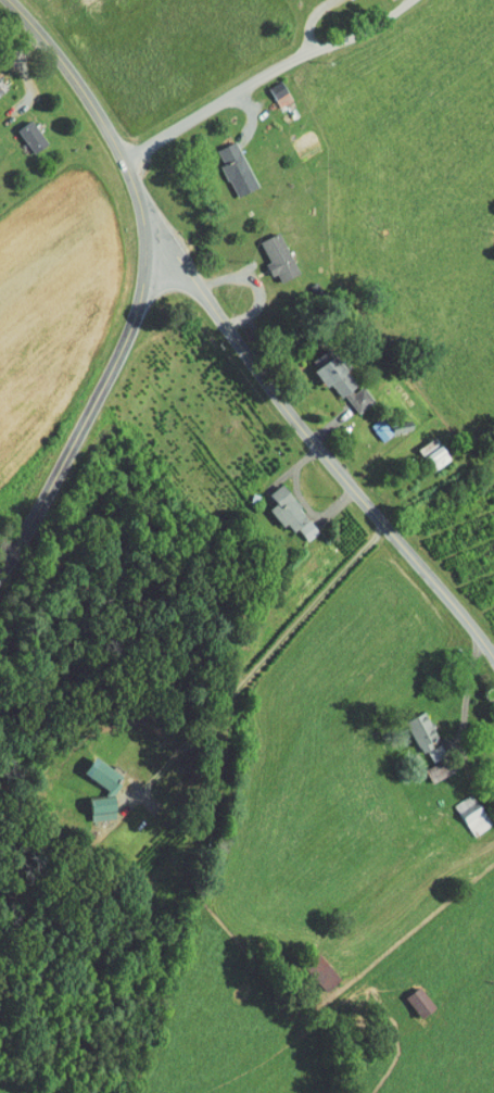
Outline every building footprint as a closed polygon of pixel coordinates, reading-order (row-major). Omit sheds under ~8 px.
[(262,100),(276,92),(265,72),(251,80),(262,100)] [(16,146),(31,136),(14,111),(0,121),(0,123),(16,146)] [(239,179),(217,133),(198,142),(205,156),(203,157),(218,189),(239,179)] [(242,234),(252,254),(247,256),(253,268),(258,265),(262,274),(281,265),(260,224),(242,234)] [(340,407),(357,394),(344,376),(341,378),(323,354),(320,357),(312,346),(292,362),(305,379),(314,372),(340,407)] [(355,418),(366,434),(378,426),(366,410),(355,418)] [(434,452),(419,429),(402,441),(418,463),(434,452)] [(253,500),(274,527),(282,520),(293,534),(304,525),(264,475),(250,487),(258,496),(253,500)] [(422,736),(408,703),(387,712),(401,745),(422,736)] [(63,766),(91,782),(87,789),(69,792),(71,814),(97,810),(95,792),(102,778),(101,772),(105,767),(72,749),(63,766)] [(438,797),(456,830),(473,820),(455,788),(438,797)] [(308,984),(322,971),(298,944),(284,956),(308,984)] [(416,1000),(401,979),(386,989),(401,1010),(416,1000)]
